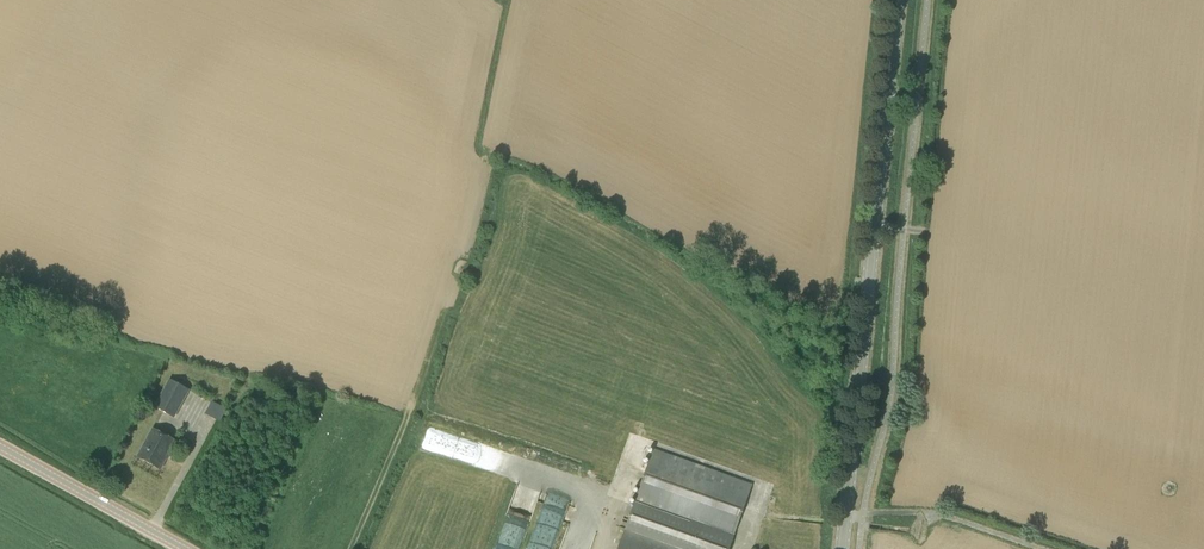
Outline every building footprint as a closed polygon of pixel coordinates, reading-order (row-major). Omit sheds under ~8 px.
[(174,419),(190,390),(169,379),(154,408),(174,419)] [(212,401),(205,414),(220,422),(227,410),(212,401)] [(160,469),(175,440),(153,429),(138,457),(160,469)] [(467,442),(430,430),(428,435),(435,437),(431,448),(461,459),(467,442)] [(735,535),(734,534),(752,484),(653,449),(632,506),(625,530),(618,548),(729,548),(735,535)]
